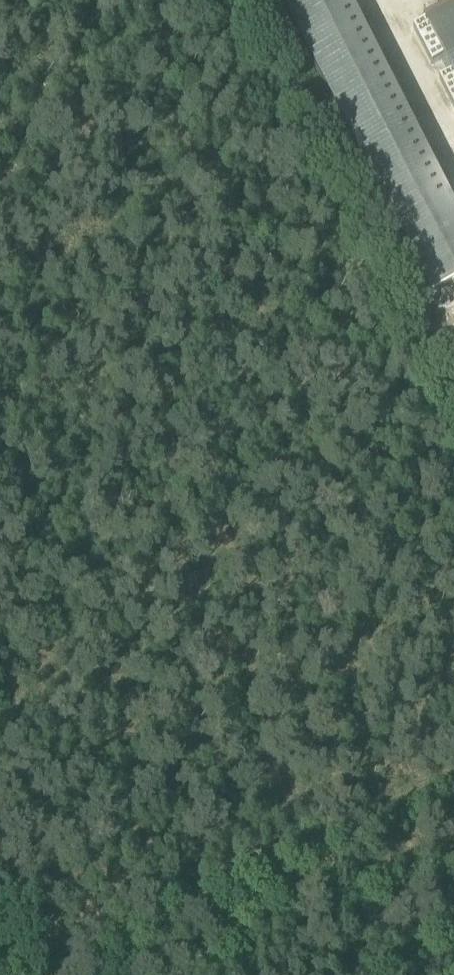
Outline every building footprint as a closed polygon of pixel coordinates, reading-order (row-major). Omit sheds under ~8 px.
[(423,290),(453,275),(453,217),(346,0),(279,0),(423,290)] [(422,17),(453,82),(453,1),(422,17)]
